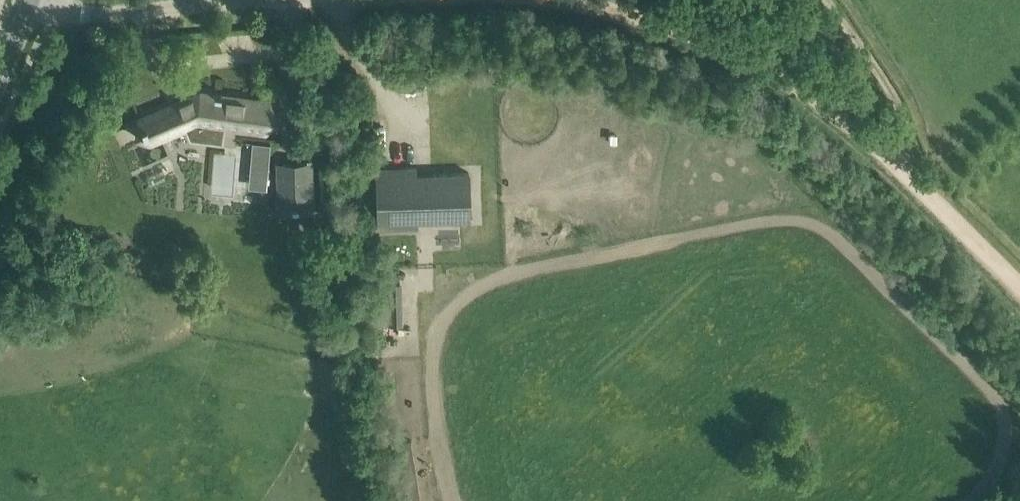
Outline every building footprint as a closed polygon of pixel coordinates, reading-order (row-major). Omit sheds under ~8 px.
[(222,142),(224,125),(267,131),(271,100),(221,94),(221,92),(215,91),(214,93),(200,91),(125,123),(126,124),(140,118),(144,126),(142,127),(145,134),(147,133),(151,142),(185,127),(190,138),(222,142)] [(271,172),(270,140),(251,140),(251,173),(271,172)] [(277,207),(313,207),(313,160),(277,160),(277,207)] [(377,216),(400,216),(400,227),(418,226),(418,220),(433,220),(470,219),(469,172),(432,173),(432,172),(417,173),(416,167),(376,168),(377,216)] [(379,322),(402,322),(402,289),(379,289),(379,322)]
